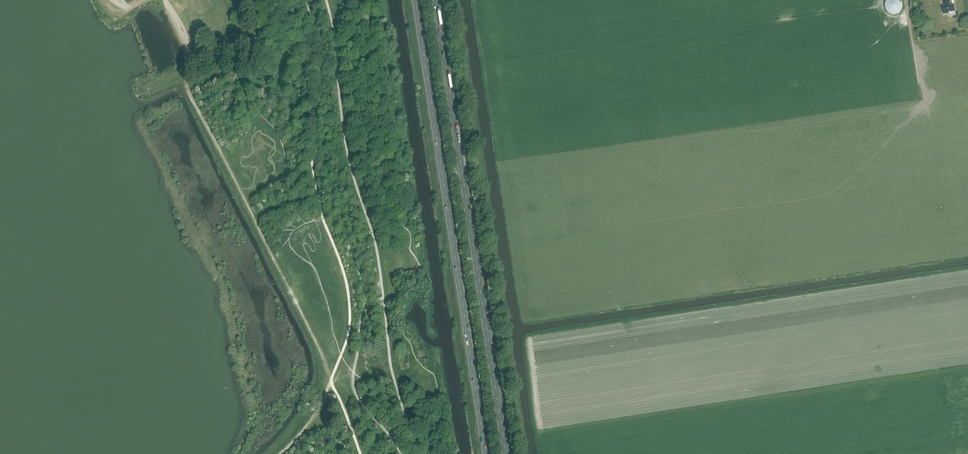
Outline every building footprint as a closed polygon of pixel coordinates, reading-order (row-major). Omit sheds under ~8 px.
[(893,15),(895,15),(896,14),(897,14),(899,13),(900,12),(901,11),(902,10),(902,8),(903,6),(903,5),(902,3),(902,2),(901,1),(901,0),(887,0),(886,1),(886,2),(885,4),(885,5),(885,6),(885,7),(886,9),(886,10),(887,11),(888,12),(889,13),(890,13),(891,14),(892,14),(893,14),(893,15)] [(950,0),(943,0),(944,6),(943,6),(944,14),(949,13),(949,12),(955,11),(954,5),(951,5),(950,0)]
